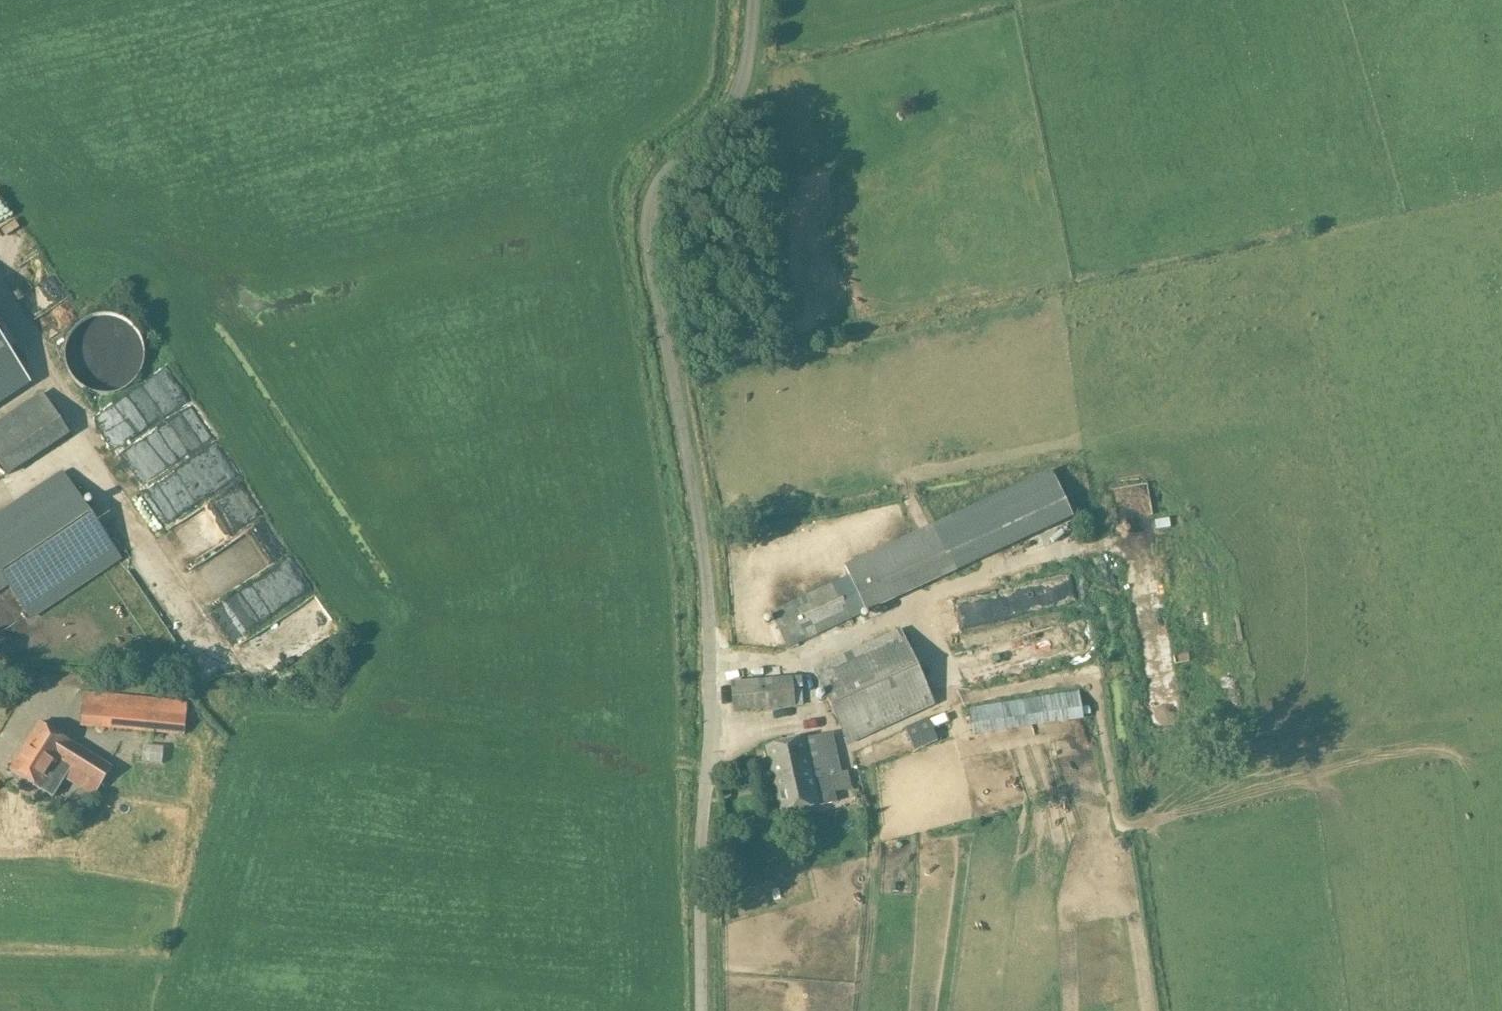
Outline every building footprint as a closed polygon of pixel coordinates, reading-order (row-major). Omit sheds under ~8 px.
[(63,327),(80,397),(149,380),(132,310),(63,327)] [(31,384),(0,338),(0,405),(31,384)] [(7,587),(31,622),(122,560),(63,471),(0,513),(0,592),(7,587)] [(957,573),(1073,519),(1051,471),(844,566),(849,576),(770,613),(787,650),(866,614),(957,573)] [(935,705),(901,630),(813,671),(847,746),(935,705)] [(796,707),(793,677),(731,683),(733,713),(796,707)] [(1081,691),(969,705),(973,734),(1084,720),(1081,691)] [(83,693),(80,729),(177,737),(184,737),(187,702),(83,693)] [(931,717),(906,726),(914,750),(939,741),(931,717)] [(11,772),(42,791),(53,798),(65,779),(94,797),(112,768),(40,724),(11,772)] [(799,812),(819,807),(837,803),(834,793),(852,789),(848,771),(841,773),(832,734),(765,749),(781,816),(799,812)] [(146,744),(143,759),(162,763),(165,748),(146,744)]
